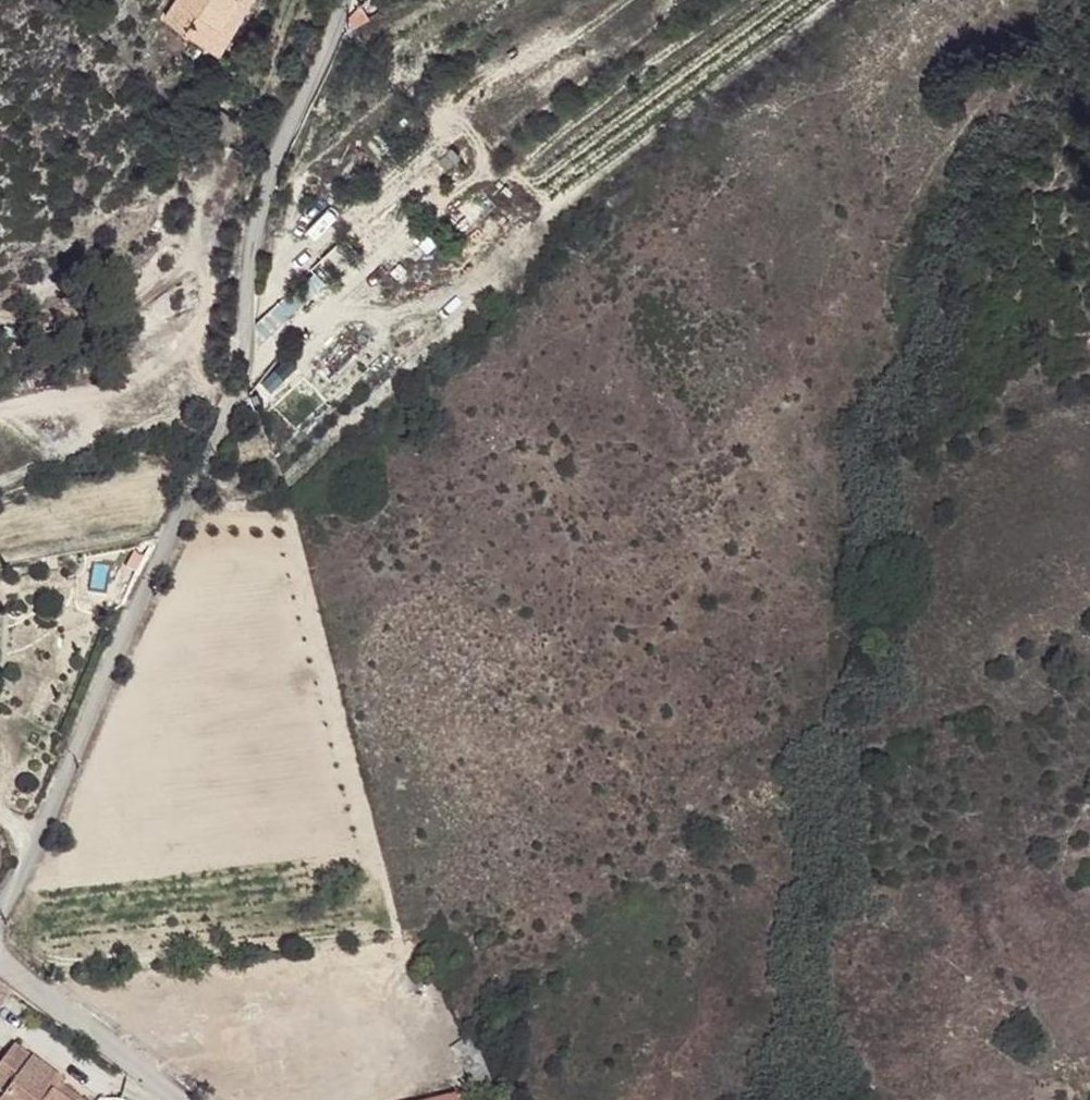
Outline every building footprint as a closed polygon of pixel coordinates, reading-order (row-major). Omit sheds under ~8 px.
[(228,8),(233,0),(175,0),(163,19),(219,54),(242,17),(239,16),(228,8)] [(228,8),(239,16),(249,0),(233,0),(228,8)] [(354,28),(368,19),(362,8),(360,10),(358,8),(348,19),(354,28)] [(925,424),(916,428),(918,434),(927,431),(925,424)] [(0,981),(0,1007),(13,990),(0,981)] [(492,1081),(473,1034),(453,1047),(463,1067),(472,1089),(492,1081)] [(65,1089),(63,1092),(56,1087),(62,1080),(14,1044),(0,1063),(0,1092),(3,1094),(0,1099),(80,1099),(65,1089)] [(492,1081),(472,1089),(476,1098),(496,1091),(492,1081)]
